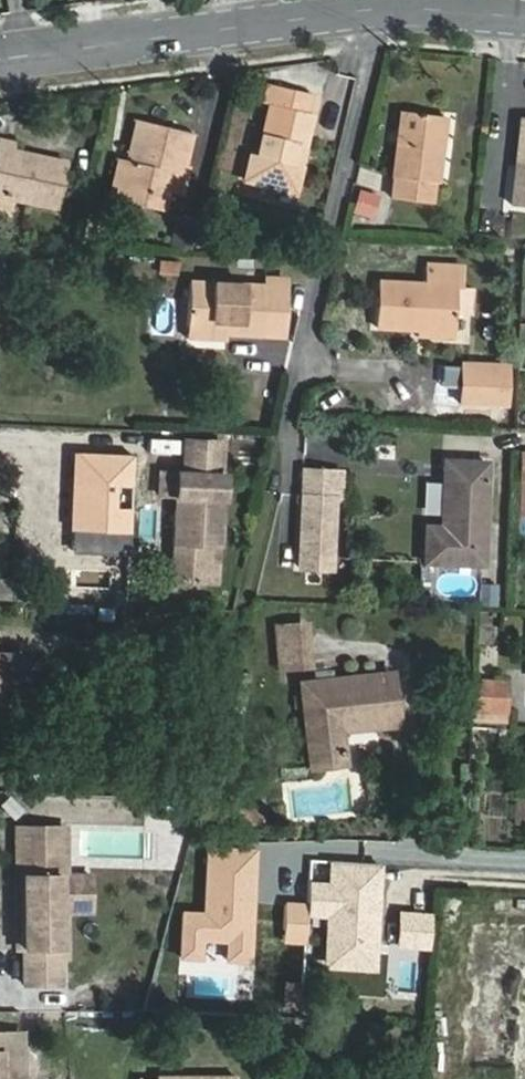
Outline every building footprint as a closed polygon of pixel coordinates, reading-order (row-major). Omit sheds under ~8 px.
[(268,84),(263,102),(269,104),(258,155),(251,153),(244,182),(294,194),(311,110),(307,109),(310,93),(268,84)] [(447,117),(402,111),(391,198),(433,203),(437,182),(439,182),(447,117)] [(522,117),(513,205),(524,206),(524,118),(522,117)] [(127,161),(119,159),(110,198),(156,209),(160,192),(183,198),(191,165),(187,165),(194,133),(137,119),(127,161)] [(15,149),(16,142),(0,138),(0,196),(58,209),(69,161),(15,149)] [(464,288),(465,266),(426,264),(425,283),(379,280),(376,328),(455,332),(456,315),(457,288),(464,288)] [(227,334),(265,335),(265,323),(287,324),(288,278),(265,277),(265,284),(190,283),(187,338),(227,339),(227,334)] [(464,288),(457,288),(456,315),(472,316),(473,289),(464,288)] [(509,364),(462,363),(462,408),(506,410),(509,364)] [(176,496),(174,543),(175,543),(174,581),(219,583),(224,475),(225,441),(190,440),(188,474),(161,473),(160,494),(176,496)] [(446,460),(442,524),(440,526),(427,526),(426,562),(483,566),(487,463),(446,460)] [(306,469),(301,555),(332,557),(335,496),(341,497),(342,471),(306,469)] [(331,568),(332,557),(301,555),(300,566),(331,568)] [(495,587),(480,587),(480,603),(495,603),(495,587)] [(304,621),(272,624),(277,668),(309,665),(304,621)] [(0,654),(0,715),(25,716),(28,655),(0,654)] [(301,683),(311,767),(347,763),(343,731),(399,725),(393,672),(301,683)] [(508,681),(474,679),(473,709),(506,710),(508,681)] [(514,799),(513,824),(524,825),(524,799),(514,799)] [(60,831),(24,831),(23,972),(59,972),(60,911),(60,874),(60,831)] [(182,957),(250,961),(253,902),(248,902),(249,888),(254,888),(256,851),(209,849),(206,914),(184,913),(182,957)] [(379,867),(327,863),(326,883),(306,882),(303,919),(320,920),(317,970),(372,973),(379,867)] [(90,873),(60,874),(60,911),(90,911),(90,873)] [(22,1033),(0,1033),(0,1078),(21,1078),(22,1033)]
